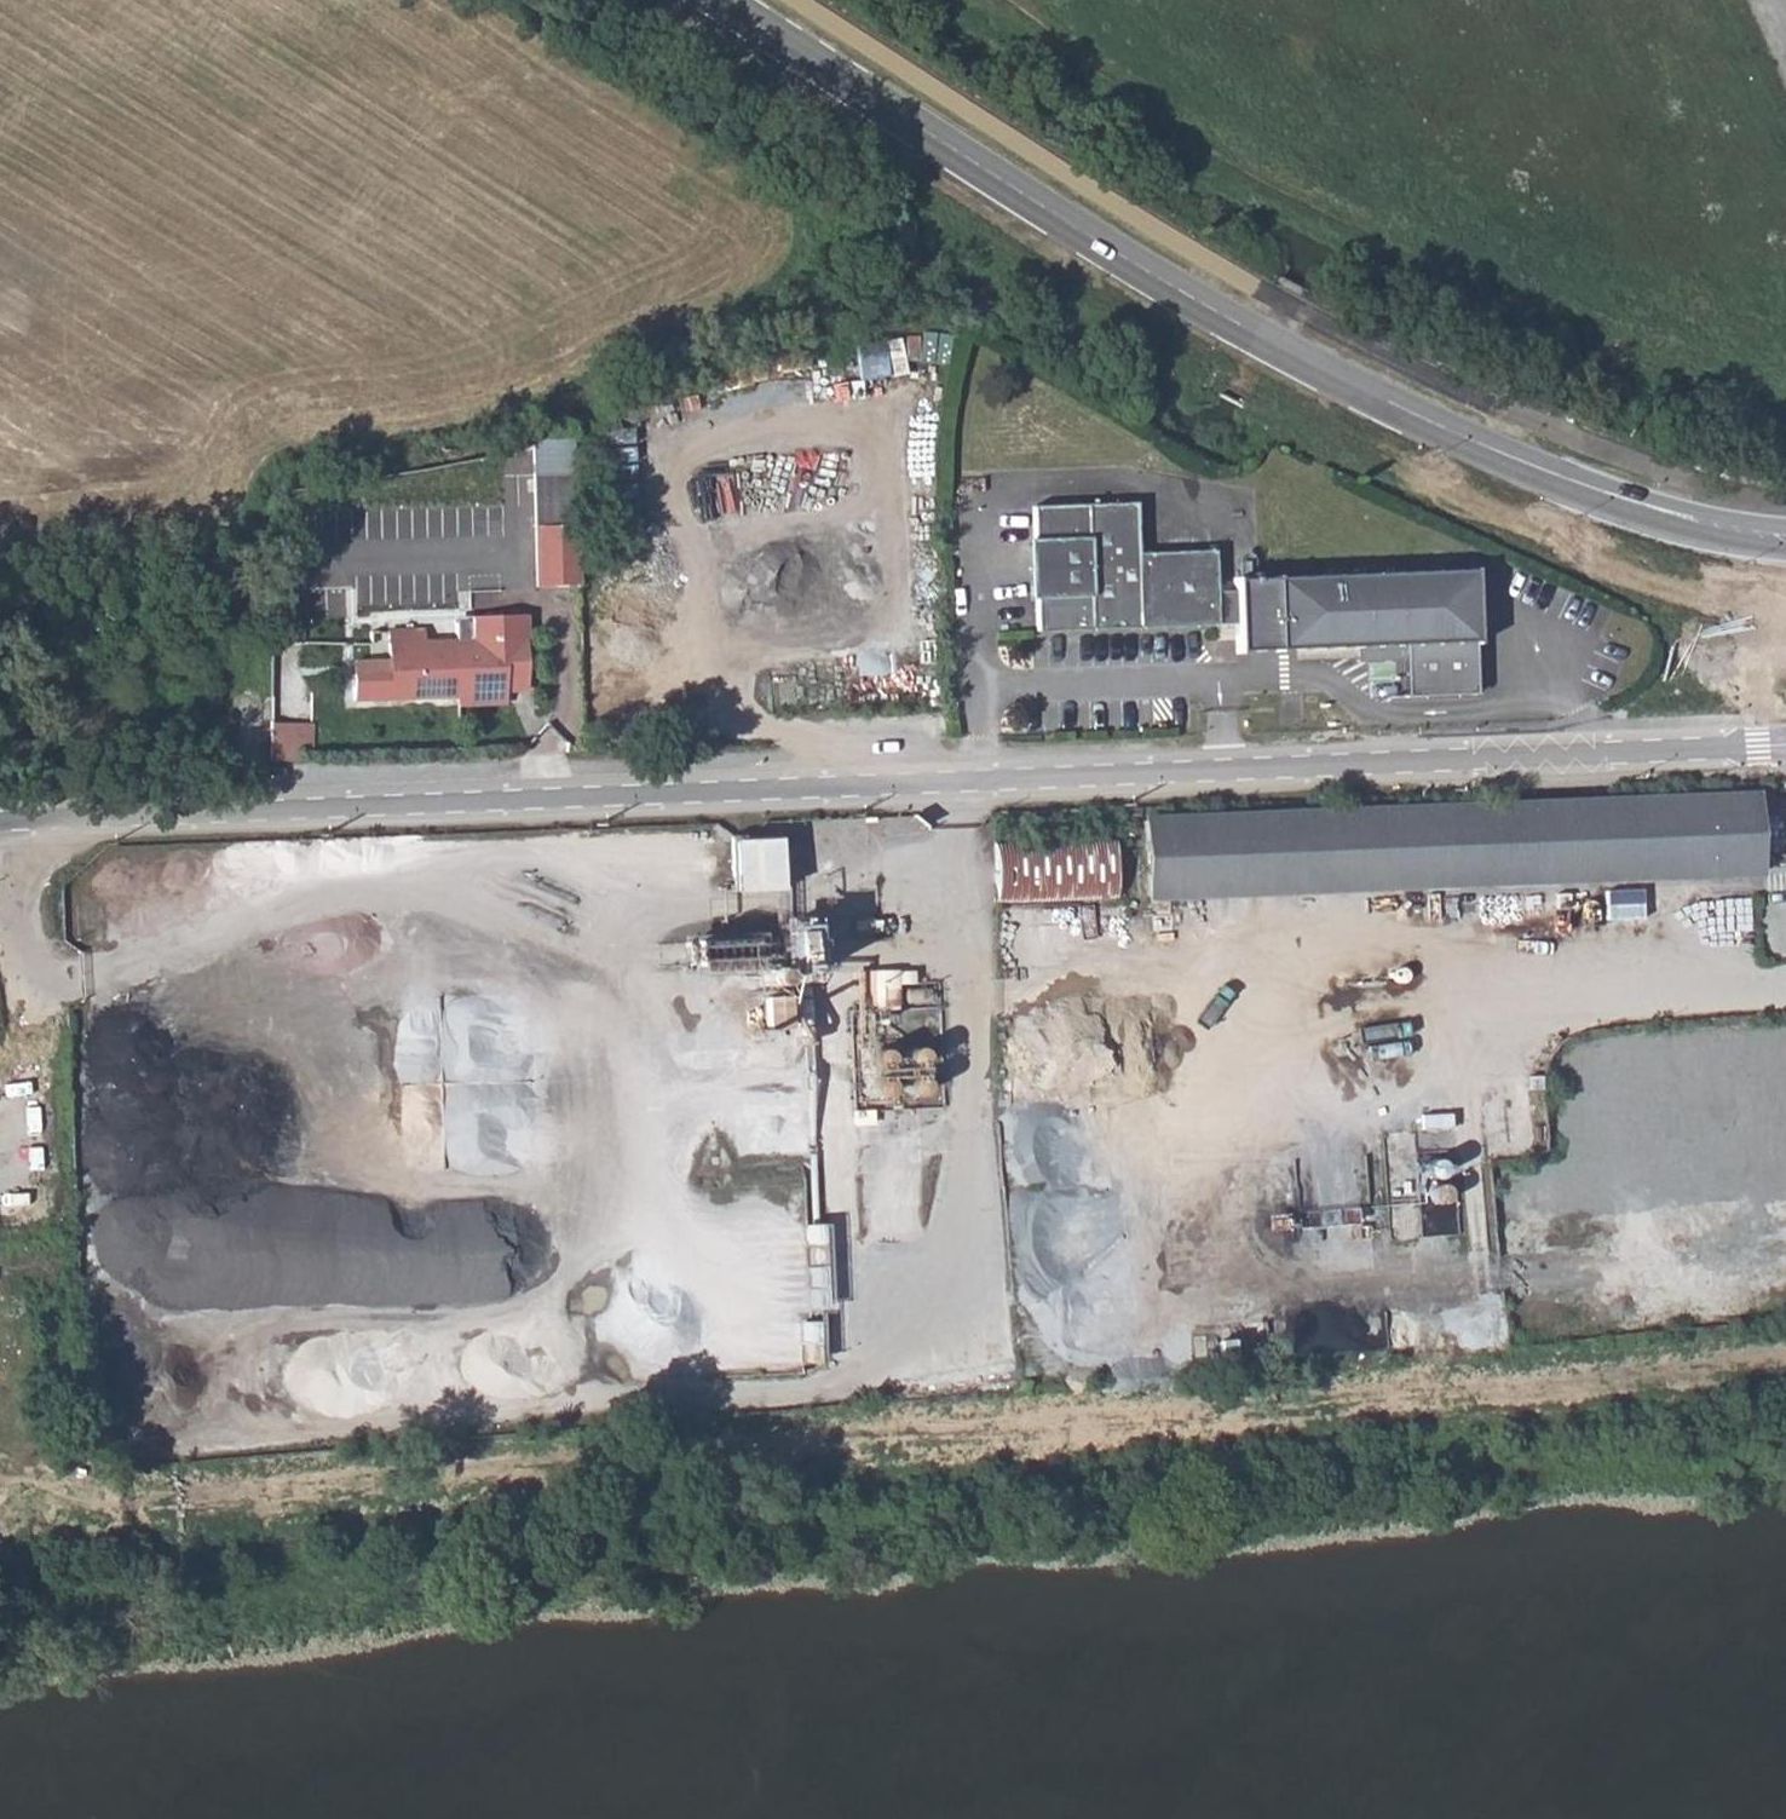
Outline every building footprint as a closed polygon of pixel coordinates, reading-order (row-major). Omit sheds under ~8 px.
[(539,487),(540,508),(577,504),(575,482),(539,487)] [(1031,505),(1037,628),(1212,625),(1231,624),(1233,653),(1476,641),(1472,570),(1231,584),(1231,594),(1222,595),(1216,551),(1141,552),(1137,504),(1031,505)] [(542,586),(580,585),(579,527),(538,530),(542,586)] [(386,632),(390,703),(508,697),(508,688),(530,685),(527,616),(482,621),(483,638),(411,642),(411,631),(386,632)] [(1231,624),(1212,625),(1213,633),(1231,633),(1231,624)] [(315,721),(273,719),(272,756),(313,758),(315,721)] [(1145,820),(1151,901),(1758,877),(1757,793),(1145,820)] [(775,879),(784,879),(782,840),(729,842),(732,884),(722,884),(722,897),(776,894),(775,879)] [(994,847),(997,904),(1118,900),(1115,841),(994,847)] [(787,929),(789,975),(805,974),(805,928),(787,929)] [(688,944),(690,969),(755,967),(753,944),(688,944)] [(874,994),(875,1006),(898,1005),(898,992),(914,991),(912,973),(898,974),(897,971),(860,974),(861,993),(874,994)] [(764,987),(777,987),(776,973),(764,973),(764,987)]
